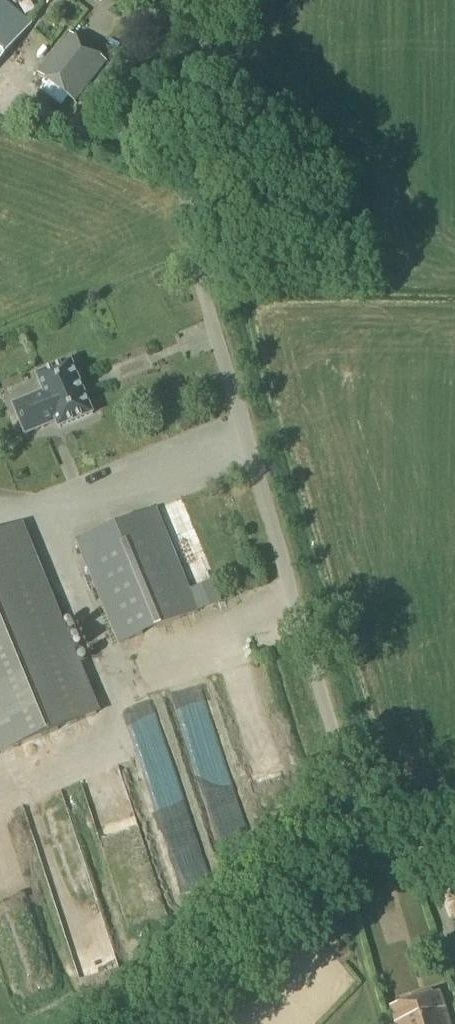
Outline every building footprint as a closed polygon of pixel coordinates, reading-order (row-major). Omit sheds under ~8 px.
[(31,24),(2,0),(0,0),(0,62),(31,24)] [(43,92),(62,107),(69,97),(75,102),(107,62),(70,34),(38,74),(50,83),(43,92)] [(118,71),(110,65),(93,86),(101,93),(118,71)] [(59,427),(60,429),(62,428),(61,428),(91,415),(92,416),(94,415),(93,413),(92,413),(72,364),(73,364),(72,362),(70,363),(40,376),(38,376),(39,378),(45,393),(16,405),(14,406),(14,408),(15,407),(22,425),(22,427),(24,426),(24,425),(54,413),(59,427)] [(78,542),(120,644),(198,612),(156,510),(78,542)] [(100,714),(23,523),(0,533),(0,755),(100,714)] [(396,1023),(449,1023),(440,993),(391,1007),(396,1023)]
